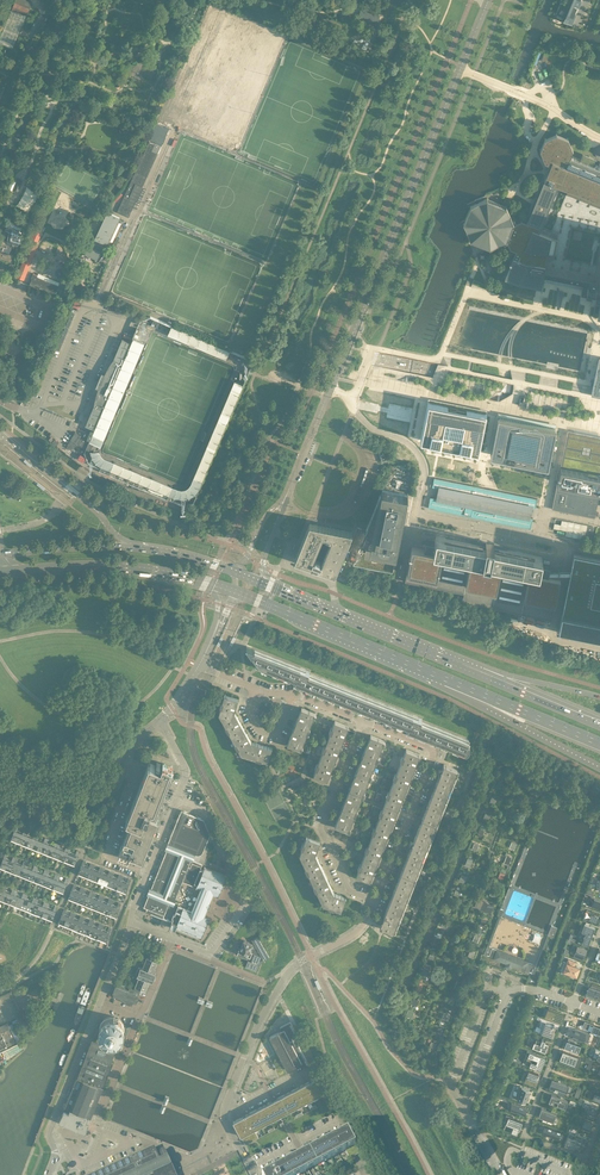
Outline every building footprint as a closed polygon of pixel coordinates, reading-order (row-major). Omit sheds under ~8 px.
[(0,38),(0,43),(12,48),(32,2),(26,0),(16,0),(0,38)] [(554,18),(563,22),(563,20),(572,24),(575,16),(576,14),(576,13),(574,13),(577,7),(578,8),(579,8),(579,7),(580,5),(581,3),(581,1),(582,0),(564,0),(562,3),(560,2),(554,18)] [(376,25),(379,16),(361,10),(358,19),(376,25)] [(167,109),(164,116),(171,119),(174,112),(167,109)] [(159,114),(156,122),(172,129),(175,122),(159,114)] [(155,122),(147,139),(161,145),(168,128),(155,122)] [(594,165),(595,163),(596,159),(590,156),(589,156),(582,153),(581,157),(580,159),(573,157),(570,155),(573,149),(568,138),(567,138),(566,137),(564,137),(557,133),(556,133),(545,138),(544,139),(540,149),(540,150),(545,161),(550,164),(549,167),(547,172),(546,175),(544,179),(542,179),(534,198),(533,201),(530,208),(527,214),(528,215),(529,215),(527,222),(521,219),(515,222),(514,219),(512,220),(506,206),(505,206),(488,199),(487,198),(481,200),(478,202),(475,203),(470,205),(470,206),(472,207),(465,223),(464,222),(463,222),(465,227),(465,228),(468,234),(470,240),(471,239),(486,245),(489,246),(489,247),(503,241),(504,243),(507,242),(509,248),(515,250),(510,263),(508,268),(504,277),(510,279),(519,283),(528,284),(534,286),(537,286),(541,287),(543,288),(544,284),(545,280),(582,287),(584,288),(583,291),(583,293),(590,294),(591,294),(595,295),(595,294),(595,293),(596,290),(599,291),(599,255),(598,267),(591,265),(563,260),(570,225),(578,227),(596,230),(599,231),(599,167),(594,165)] [(117,212),(128,217),(130,214),(129,213),(130,210),(132,210),(136,200),(138,201),(144,187),(142,187),(144,183),(143,183),(144,179),(145,180),(149,173),(161,146),(161,147),(161,146),(149,141),(134,175),(135,175),(134,178),(132,178),(120,205),(121,206),(120,209),(119,208),(117,212)] [(13,191),(18,192),(22,181),(17,180),(13,191)] [(90,246),(86,254),(96,258),(95,260),(96,260),(96,261),(97,261),(98,261),(98,262),(99,260),(105,252),(104,252),(104,251),(103,251),(103,250),(103,249),(103,248),(103,247),(103,246),(104,245),(104,244),(105,243),(106,243),(107,242),(108,242),(109,242),(110,242),(110,243),(111,243),(115,236),(116,236),(117,235),(118,234),(118,233),(119,233),(119,232),(119,231),(119,230),(123,223),(118,220),(119,219),(120,217),(116,216),(115,215),(114,215),(108,212),(106,215),(107,216),(104,224),(103,223),(99,230),(100,230),(99,234),(98,234),(97,234),(96,234),(90,246)] [(9,252),(12,244),(12,243),(17,245),(18,243),(20,243),(22,235),(17,234),(21,227),(10,222),(6,230),(9,232),(8,241),(8,242),(0,239),(0,249),(9,252)] [(36,225),(31,238),(33,239),(37,241),(38,241),(43,228),(36,225)] [(30,246),(17,277),(24,280),(36,248),(34,248),(37,241),(33,239),(31,246),(30,246)] [(58,286),(37,276),(38,275),(33,273),(31,277),(32,278),(29,284),(54,295),(58,286)] [(563,292),(558,291),(554,309),(560,310),(563,292)] [(80,308),(82,303),(75,300),(73,306),(80,308)] [(158,328),(162,320),(149,315),(147,320),(141,317),(139,323),(147,326),(148,322),(152,323),(151,324),(158,328)] [(16,343),(20,334),(14,331),(10,340),(16,343)] [(123,340),(115,360),(107,373),(104,378),(102,382),(101,386),(100,389),(98,392),(97,397),(95,408),(86,427),(94,431),(104,435),(144,344),(133,338),(131,344),(123,340)] [(21,378),(30,359),(20,353),(10,373),(21,378)] [(384,354),(377,391),(428,401),(456,407),(486,413),(599,436),(599,397),(384,354)] [(599,357),(594,379),(593,387),(591,395),(599,397),(599,358),(599,357)] [(235,380),(190,487),(187,489),(184,490),(181,489),(106,459),(103,457),(101,453),(91,454),(93,461),(98,466),(180,499),(187,499),(193,496),(198,492),(243,384),(235,380)] [(428,401),(420,440),(448,445),(478,451),(486,413),(456,407),(428,401)] [(548,428),(526,424),(504,419),(503,419),(502,419),(501,419),(501,420),(500,420),(499,420),(499,421),(498,421),(498,422),(497,422),(497,423),(497,424),(496,424),(491,450),(491,451),(491,452),(491,453),(492,453),(492,454),(492,455),(493,455),(493,456),(494,456),(494,457),(495,457),(496,457),(540,466),(541,466),(542,466),(543,466),(544,466),(545,466),(545,465),(546,465),(546,464),(547,464),(547,463),(548,463),(548,462),(548,461),(552,440),(553,436),(553,435),(553,434),(553,433),(553,432),(552,432),(552,431),(552,430),(551,430),(551,429),(550,429),(549,429),(549,428),(548,428)] [(567,432),(560,467),(557,481),(552,509),(595,517),(599,491),(599,439),(567,432)] [(75,433),(67,446),(66,449),(70,452),(72,449),(77,452),(78,449),(81,451),(80,454),(85,457),(86,455),(88,452),(93,445),(75,433)] [(535,508),(537,499),(490,489),(489,492),(488,492),(488,491),(487,490),(486,490),(485,490),(485,491),(484,491),(484,488),(435,478),(433,487),(444,489),(442,499),(431,497),(428,508),(478,518),(479,514),(481,515),(481,516),(482,516),(483,516),(483,515),(485,516),(484,519),(530,529),(533,518),(525,516),(527,506),(535,508)] [(408,494),(382,489),(381,494),(353,563),(392,571),(401,525),(408,494)] [(584,540),(587,525),(568,521),(565,535),(584,540)] [(335,573),(352,531),(309,522),(295,559),(335,573)] [(584,540),(590,541),(593,526),(587,525),(584,540)] [(551,620),(560,576),(548,574),(548,573),(549,570),(550,565),(541,563),(542,557),(498,548),(498,547),(498,546),(497,545),(496,545),(495,545),(495,546),(494,547),(495,547),(493,547),(494,543),(490,543),(486,542),(485,545),(483,545),(484,545),(484,544),(484,543),(483,543),(483,542),(482,542),(481,542),(481,543),(480,543),(480,544),(436,536),(435,542),(426,540),(424,549),(412,547),(405,581),(464,593),(462,602),(551,620)] [(573,554),(568,582),(558,630),(599,638),(599,560),(573,554)] [(422,718),(308,673),(309,671),(246,646),(251,654),(253,654),(259,664),(296,678),(295,681),(408,725),(407,728),(465,751),(466,751),(467,750),(468,749),(469,748),(469,747),(470,745),(469,744),(469,742),(468,742),(469,739),(421,720),(422,718)] [(238,699),(224,695),(222,702),(223,702),(222,705),(221,704),(219,713),(223,721),(236,713),(234,711),(235,708),(236,709),(237,705),(236,705),(238,699)] [(298,717),(295,722),(294,725),(295,725),(294,726),(308,731),(314,716),(315,716),(316,714),(315,713),(301,707),(299,714),(298,713),(297,717),(298,717)] [(236,713),(223,721),(226,726),(227,726),(228,728),(227,729),(232,737),(245,730),(240,722),(241,721),(239,718),(238,719),(236,713)] [(335,721),(332,727),(333,728),(332,730),(331,730),(327,739),(341,744),(341,743),(342,744),(343,741),(342,741),(345,735),(345,736),(347,732),(346,732),(348,726),(335,721)] [(308,731),(294,726),(294,727),(293,726),(292,729),(293,729),(292,731),(291,731),(290,735),(291,735),(287,744),(292,746),(292,747),(295,748),(295,747),(301,749),(302,749),(303,747),(302,747),(308,731)] [(245,730),(232,737),(235,743),(236,743),(238,745),(237,746),(241,754),(249,756),(253,742),(251,741),(250,739),(250,738),(249,735),(248,736),(245,730)] [(367,744),(365,750),(364,749),(363,752),(364,752),(363,753),(377,759),(384,740),(371,735),(368,741),(367,741),(366,744),(367,744)] [(341,744),(327,739),(325,745),(326,746),(325,748),(324,748),(320,757),(334,763),(334,761),(335,762),(336,759),(335,759),(337,753),(338,754),(340,750),(339,750),(340,748),(341,745),(341,744)] [(259,744),(253,742),(249,756),(256,758),(256,757),(259,758),(258,759),(268,761),(272,747),(263,745),(263,744),(259,743),(259,744)] [(406,749),(403,755),(404,756),(403,759),(402,758),(399,767),(412,773),(413,771),(413,772),(414,769),(416,764),(417,764),(418,761),(417,760),(420,754),(406,749)] [(361,756),(362,756),(361,759),(360,758),(359,762),(360,762),(357,768),(357,767),(356,770),(357,770),(356,771),(370,776),(377,759),(363,753),(363,754),(362,754),(361,756)] [(334,763),(320,757),(318,763),(319,764),(318,766),(317,766),(313,775),(327,781),(330,771),(331,772),(333,768),(332,768),(333,766),(334,763)] [(120,850),(118,855),(128,859),(129,857),(135,860),(136,857),(141,859),(141,858),(142,859),(143,859),(146,852),(145,852),(149,842),(150,843),(152,836),(152,835),(155,826),(156,826),(159,819),(158,819),(157,818),(159,813),(155,812),(162,795),(165,788),(173,767),(163,763),(162,765),(160,764),(157,762),(155,765),(150,763),(149,763),(148,763),(145,770),(146,770),(142,780),(142,779),(139,786),(140,787),(136,796),(135,796),(132,803),(133,803),(129,813),(128,812),(126,819),(126,820),(128,820),(131,822),(130,827),(129,826),(126,833),(127,834),(123,843),(122,843),(119,850),(120,850)] [(440,773),(436,782),(450,787),(454,778),(452,777),(453,775),(454,776),(457,769),(443,764),(441,770),(439,769),(438,772),(440,773)] [(412,773),(399,767),(396,773),(397,774),(396,777),(395,776),(392,785),(405,790),(406,789),(406,790),(407,787),(409,782),(410,782),(411,779),(410,778),(411,776),(412,776),(413,774),(412,773)] [(370,776),(356,771),(356,772),(355,772),(354,774),(355,774),(354,777),(353,776),(352,780),(353,780),(349,789),(362,795),(370,776)] [(501,789),(504,782),(498,780),(495,787),(501,789)] [(433,791),(429,800),(443,806),(446,796),(445,795),(446,795),(446,793),(447,794),(450,787),(436,782),(434,788),(433,787),(432,791),(433,791)] [(405,790),(392,785),(389,791),(390,792),(389,794),(388,794),(384,803),(398,809),(399,807),(399,808),(400,805),(402,800),(404,796),(403,796),(404,794),(405,794),(406,792),(405,791),(405,790)] [(362,795),(349,789),(347,795),(346,795),(345,798),(343,804),(343,803),(342,806),(342,807),(355,813),(362,795)] [(424,812),(422,818),(435,824),(438,817),(437,816),(438,814),(439,815),(443,806),(429,800),(426,809),(425,808),(423,812),(424,812)] [(398,809),(384,803),(381,812),(382,813),(381,815),(380,815),(377,821),(391,827),(391,825),(392,826),(393,823),(392,823),(395,818),(397,815),(396,814),(398,809)] [(355,813),(342,807),(342,808),(341,808),(340,810),(341,810),(340,813),(339,812),(338,816),(335,825),(348,831),(355,813)] [(175,898),(181,885),(182,881),(193,886),(195,883),(197,884),(203,870),(200,869),(202,864),(191,859),(193,853),(195,854),(197,855),(198,855),(200,854),(201,853),(202,852),(203,851),(210,834),(204,819),(181,810),(168,843),(170,844),(169,847),(168,850),(167,849),(151,888),(152,889),(150,894),(149,894),(144,906),(147,908),(145,911),(150,913),(151,913),(163,918),(169,902),(168,902),(169,898),(170,896),(175,898)] [(429,840),(433,830),(435,824),(422,818),(420,824),(419,823),(418,827),(415,834),(429,840)] [(391,827),(377,821),(375,827),(376,828),(375,831),(374,830),(370,839),(384,845),(384,843),(385,844),(386,841),(385,841),(387,836),(388,836),(390,833),(389,832),(390,830),(391,828),(391,827)] [(16,826),(10,841),(13,843),(14,842),(15,842),(19,831),(15,830),(16,829),(17,829),(18,827),(16,826)] [(19,831),(15,842),(17,843),(17,844),(20,845),(26,830),(24,829),(23,831),(25,832),(24,833),(19,831)] [(26,830),(20,845),(24,847),(24,846),(26,847),(30,836),(26,834),(26,833),(28,833),(29,831),(26,830)] [(30,836),(26,847),(27,847),(27,848),(31,850),(37,834),(34,833),(33,836),(35,836),(35,837),(30,836)] [(37,834),(31,850),(35,851),(35,850),(36,851),(41,840),(36,838),(37,837),(38,838),(40,835),(37,834)] [(411,845),(408,852),(422,858),(425,850),(424,849),(425,848),(425,847),(426,848),(429,840),(415,834),(413,842),(410,841),(409,844),(411,845)] [(300,854),(303,862),(316,856),(315,853),(316,851),(317,851),(318,848),(318,847),(320,841),(306,836),(304,843),(305,843),(304,846),(303,845),(300,854)] [(41,840),(36,851),(38,851),(38,852),(42,854),(48,838),(45,837),(44,840),(46,841),(45,842),(41,840)] [(48,838),(42,854),(45,855),(45,854),(47,855),(51,844),(47,842),(47,841),(49,842),(50,839),(48,838)] [(384,845),(370,839),(368,845),(369,846),(368,849),(367,848),(363,857),(377,862),(377,861),(378,862),(379,859),(378,859),(380,854),(381,854),(383,850),(382,850),(383,848),(384,846),(384,845)] [(51,844),(47,855),(49,856),(48,857),(52,858),(58,843),(56,842),(55,844),(56,845),(56,846),(51,844)] [(58,843),(52,858),(56,860),(56,859),(57,859),(62,848),(57,846),(58,845),(60,846),(61,844),(58,843)] [(62,848),(57,859),(59,860),(59,861),(63,862),(69,847),(66,846),(65,848),(67,849),(67,850),(62,848)] [(69,847),(63,862),(66,864),(67,863),(68,863),(72,852),(68,851),(68,850),(70,850),(71,848),(69,847)] [(72,852),(68,863),(70,864),(69,865),(73,867),(79,851),(77,850),(76,853),(78,853),(77,854),(72,852)] [(404,863),(401,872),(414,877),(418,868),(417,867),(418,866),(418,865),(419,866),(422,858),(408,852),(405,860),(405,859),(403,863),(404,863)] [(0,865),(0,869),(2,870),(3,869),(4,870),(8,859),(4,857),(5,856),(6,857),(7,854),(5,853),(0,865)] [(316,856),(303,862),(306,868),(307,867),(308,870),(307,870),(311,879),(324,873),(320,864),(321,864),(320,861),(319,861),(316,856)] [(8,859),(4,870),(6,871),(5,872),(9,873),(15,857),(13,857),(12,859),(14,860),(13,861),(8,859)] [(15,857),(9,873),(13,875),(13,874),(15,874),(19,863),(15,861),(15,860),(17,861),(18,859),(15,857)] [(377,862),(363,857),(361,863),(362,864),(361,866),(360,866),(356,875),(370,881),(373,871),(374,872),(375,868),(376,866),(377,864),(377,863),(377,862)] [(470,867),(473,859),(468,857),(464,865),(470,867)] [(83,860),(77,875),(81,877),(81,876),(82,876),(86,865),(83,864),(83,863),(85,864),(86,861),(83,860)] [(19,863),(15,874),(16,875),(16,876),(20,877),(26,862),(23,861),(22,863),(24,864),(24,865),(19,863)] [(26,862),(20,877),(24,879),(24,878),(25,878),(30,867),(25,866),(26,865),(27,865),(28,863),(26,862)] [(86,865),(82,876),(83,877),(83,878),(87,879),(93,864),(90,863),(89,865),(91,866),(91,867),(86,865)] [(93,864),(87,879),(90,881),(91,880),(92,880),(96,869),(92,868),(93,867),(94,867),(95,865),(93,864)] [(30,867),(25,878),(27,879),(27,880),(30,882),(36,866),(34,865),(33,867),(35,868),(34,869),(30,867)] [(36,866),(30,882),(34,883),(34,882),(36,883),(40,872),(36,870),(36,869),(38,870),(39,867),(36,866)] [(96,869),(92,880),(93,881),(92,882),(96,883),(102,868),(100,867),(99,869),(101,870),(100,871),(96,869)] [(210,903),(213,894),(218,896),(219,896),(226,876),(226,877),(227,876),(226,875),(226,876),(205,867),(204,867),(203,870),(197,884),(196,887),(201,889),(192,911),(178,906),(175,913),(174,913),(172,917),(173,917),(170,926),(175,928),(201,938),(202,938),(202,937),(209,919),(210,918),(209,918),(204,916),(208,907),(209,908),(210,903)] [(102,868),(96,883),(100,884),(101,884),(105,873),(102,871),(102,870),(104,871),(105,869),(102,868)] [(40,872),(36,883),(38,883),(37,884),(41,886),(47,870),(45,869),(44,872),(45,872),(45,874),(40,872)] [(47,870),(41,886),(45,887),(45,886),(46,887),(51,876),(46,874),(47,873),(49,874),(50,871),(47,870)] [(105,873),(101,884),(102,884),(102,885),(106,887),(112,871),(109,870),(108,873),(110,874),(110,875),(105,873)] [(112,871),(106,887),(109,888),(109,887),(111,888),(115,877),(111,875),(112,874),(113,875),(114,872),(112,871)] [(396,884),(394,890),(407,895),(410,889),(409,889),(409,886),(411,887),(414,877),(401,872),(397,881),(396,880),(395,884),(396,884)] [(51,876),(46,887),(48,888),(51,890),(58,874),(55,873),(54,876),(56,877),(55,878),(51,876)] [(324,873),(311,879),(315,888),(316,887),(317,888),(318,890),(316,890),(319,897),(333,890),(330,885),(331,884),(329,881),(328,881),(324,873)] [(58,874),(51,890),(55,891),(56,891),(57,891),(61,880),(57,878),(57,877),(59,878),(60,875),(58,874)] [(115,877),(111,888),(112,888),(111,889),(115,891),(121,875),(119,874),(118,877),(119,877),(119,878),(115,877)] [(121,875),(115,891),(119,892),(119,891),(120,892),(124,881),(121,879),(121,878),(123,879),(124,876),(121,875)] [(61,880),(57,891),(59,892),(58,893),(62,894),(68,879),(66,878),(65,880),(66,881),(66,882),(61,880)] [(125,893),(131,879),(128,878),(127,880),(129,881),(128,882),(124,881),(120,892),(121,892),(121,893),(126,895),(127,894),(125,893)] [(74,884),(67,900),(71,901),(72,901),(77,890),(73,888),(73,887),(75,888),(76,886),(74,884)] [(77,890),(72,901),(74,901),(73,902),(77,904),(83,888),(80,887),(79,890),(81,890),(81,892),(77,890)] [(8,891),(4,902),(5,903),(9,905),(15,889),(12,888),(11,891),(13,892),(13,893),(8,891)] [(83,888),(77,904),(80,905),(81,904),(82,905),(86,894),(82,892),(83,891),(85,892),(86,889),(83,888)] [(15,889),(9,905),(12,906),(13,906),(14,906),(18,895),(14,893),(15,892),(16,893),(17,890),(15,889)] [(333,892),(333,890),(319,897),(323,904),(332,907),(332,906),(335,907),(334,908),(341,911),(346,897),(340,895),(340,894),(337,893),(336,893),(333,892)] [(390,899),(386,908),(400,914),(404,904),(403,903),(404,901),(405,902),(407,895),(394,890),(391,896),(390,895),(389,899),(390,899)] [(86,894),(82,905),(83,905),(83,906),(86,908),(92,892),(90,891),(89,894),(91,894),(90,895),(86,894)] [(92,892),(86,908),(90,909),(90,908),(91,908),(96,897),(92,896),(92,895),(94,896),(95,893),(92,892)] [(18,895),(14,906),(16,907),(16,908),(19,909),(25,894),(23,893),(22,895),(24,896),(23,897),(18,895)] [(25,894),(19,909),(23,911),(23,910),(25,910),(29,899),(25,898),(25,896),(27,897),(28,895),(25,894)] [(96,897),(91,908),(93,909),(92,910),(96,911),(102,896),(99,895),(98,897),(100,898),(100,899),(96,897)] [(102,896),(96,911),(99,913),(100,912),(101,912),(105,901),(101,900),(102,899),(103,899),(104,897),(102,896)] [(588,903),(590,904),(599,909),(599,900),(591,896),(588,903)] [(29,899),(25,910),(26,911),(26,912),(30,913),(36,898),(34,897),(33,899),(34,900),(34,901),(29,899)] [(36,898),(30,913),(34,915),(34,914),(35,915),(39,903),(35,902),(36,901),(38,901),(39,899),(36,898)] [(105,901),(101,912),(102,913),(102,914),(105,915),(111,900),(109,899),(108,901),(110,902),(109,903),(105,901)] [(111,900),(105,915),(109,917),(109,916),(110,916),(115,905),(111,903),(111,902),(113,903),(114,901),(111,900)] [(39,903),(35,915),(37,915),(37,916),(40,918),(47,902),(44,901),(43,904),(45,904),(44,905),(39,903)] [(491,913),(494,905),(484,901),(481,910),(491,913)] [(47,902),(40,918),(44,919),(45,918),(46,919),(50,908),(46,906),(46,905),(48,906),(49,903),(47,902)] [(116,917),(121,903),(118,902),(117,905),(119,906),(119,907),(115,905),(110,916),(111,917),(111,918),(115,919),(114,920),(116,921),(118,918),(116,917)] [(50,908),(46,919),(48,919),(47,920),(51,922),(57,906),(55,905),(54,908),(55,909),(55,910),(50,908)] [(382,920),(379,926),(393,932),(395,925),(394,924),(395,922),(396,923),(400,914),(386,908),(383,917),(381,916),(380,919),(382,920)] [(64,909),(57,925),(61,926),(62,925),(63,925),(67,914),(63,913),(64,912),(65,913),(66,910),(64,909)] [(502,910),(500,909),(497,916),(499,917),(484,954),(487,956),(488,952),(487,952),(501,916),(503,910),(503,909),(502,909),(502,910)] [(599,914),(586,909),(583,917),(597,922),(599,914)] [(67,914),(63,925),(64,926),(63,927),(67,928),(73,913),(71,912),(70,914),(72,915),(71,916),(67,914)] [(73,913),(67,928),(71,930),(71,929),(72,929),(76,918),(73,917),(73,916),(75,916),(76,914),(73,913)] [(76,918),(72,929),(73,930),(73,931),(77,932),(83,917),(80,916),(79,918),(81,919),(81,920),(76,918)] [(83,917),(77,932),(80,934),(80,933),(82,933),(86,922),(82,920),(82,919),(84,920),(85,918),(83,917)] [(86,922),(82,933),(83,934),(82,934),(86,936),(92,920),(90,919),(89,922),(90,923),(90,924),(86,922)] [(446,928),(449,921),(443,919),(440,926),(446,928)] [(92,920),(86,936),(90,937),(90,936),(91,937),(95,926),(91,924),(92,923),(94,924),(95,921),(92,920)] [(95,926),(91,937),(92,937),(92,938),(95,940),(102,924),(99,923),(98,926),(100,926),(99,927),(95,926)] [(588,945),(595,927),(584,923),(584,924),(585,924),(582,931),(581,931),(583,932),(579,941),(578,941),(588,945)] [(102,924),(95,940),(99,941),(99,940),(101,941),(105,930),(101,928),(101,927),(103,928),(104,925),(102,924)] [(533,970),(531,973),(534,974),(549,936),(550,936),(551,936),(554,937),(557,928),(552,925),(550,929),(534,970),(533,970)] [(105,930),(101,941),(102,941),(101,942),(105,943),(111,928),(109,927),(108,929),(109,930),(109,931),(105,930)] [(248,960),(245,967),(256,971),(256,969),(258,970),(261,961),(259,960),(260,958),(261,958),(263,961),(264,960),(264,962),(265,961),(264,960),(269,957),(257,937),(252,940),(252,939),(254,943),(252,943),(244,940),(241,945),(238,944),(237,947),(239,947),(237,953),(250,957),(252,953),(254,954),(251,961),(248,960)] [(586,949),(573,944),(571,950),(575,952),(574,956),(582,959),(586,949)] [(497,951),(492,949),(489,957),(507,964),(507,965),(511,966),(512,965),(529,972),(530,971),(532,964),(527,962),(527,964),(514,959),(514,957),(510,956),(510,957),(497,952),(497,951)] [(140,976),(136,986),(146,990),(150,980),(152,981),(152,980),(153,980),(155,979),(155,978),(155,976),(154,976),(155,973),(153,972),(157,961),(147,957),(143,968),(139,966),(135,974),(140,976)] [(579,968),(580,967),(579,967),(574,965),(576,961),(568,958),(566,962),(563,961),(563,962),(560,969),(559,970),(560,970),(563,971),(576,976),(577,976),(576,976),(579,968)] [(427,976),(429,969),(424,967),(421,974),(427,976)] [(459,990),(462,982),(457,980),(454,988),(459,990)] [(591,984),(590,987),(592,987),(591,989),(588,988),(588,989),(587,989),(585,994),(590,995),(593,996),(594,993),(598,995),(596,997),(596,998),(599,999),(599,988),(591,984)] [(115,992),(114,994),(125,998),(124,1001),(132,1004),(133,1001),(136,1002),(139,995),(139,994),(140,990),(135,988),(134,990),(129,988),(128,990),(116,985),(113,992),(115,992)] [(11,991),(0,996),(0,1025),(7,1021),(22,1014),(11,991)] [(416,1006),(418,1001),(413,998),(410,1004),(416,1006)] [(545,1007),(542,1014),(556,1020),(559,1012),(545,1007)] [(448,1021),(450,1014),(443,1012),(441,1018),(448,1021)] [(129,1030),(129,1026),(124,1026),(123,1023),(122,1022),(122,1021),(121,1020),(120,1020),(119,1018),(114,1016),(112,1016),(111,1016),(109,1016),(108,1017),(107,1017),(106,1018),(105,1018),(104,1019),(103,1020),(102,1020),(102,1021),(101,1022),(101,1023),(100,1024),(100,1025),(100,1026),(100,1027),(99,1028),(99,1030),(100,1032),(101,1034),(102,1036),(104,1037),(105,1039),(107,1040),(109,1040),(111,1041),(114,1041),(116,1040),(117,1040),(118,1039),(119,1038),(121,1040),(125,1036),(127,1033),(128,1031),(129,1030)] [(557,1026),(555,1025),(554,1025),(554,1024),(553,1024),(552,1024),(551,1024),(541,1020),(538,1026),(542,1028),(540,1032),(553,1037),(557,1029),(557,1026)] [(0,1025),(0,1047),(7,1044),(9,1047),(8,1047),(8,1048),(18,1043),(7,1021),(0,1025)] [(297,1034),(290,1021),(280,1027),(282,1032),(279,1033),(278,1032),(269,1037),(287,1070),(296,1065),(297,1067),(296,1068),(298,1070),(309,1064),(297,1043),(295,1044),(291,1037),(297,1034)] [(583,1029),(589,1031),(590,1030),(591,1030),(599,1033),(599,1034),(599,1027),(594,1025),(585,1022),(583,1027),(583,1029)] [(571,1028),(568,1035),(587,1042),(590,1033),(576,1028),(575,1030),(571,1028)] [(102,1036),(101,1034),(100,1032),(96,1041),(113,1048),(113,1047),(116,1040),(114,1041),(111,1041),(109,1040),(107,1040),(105,1039),(104,1037),(102,1036)] [(548,1047),(549,1043),(545,1042),(545,1040),(542,1039),(541,1040),(539,1040),(539,1039),(538,1039),(537,1039),(536,1038),(535,1042),(534,1041),(532,1047),(537,1048),(547,1052),(549,1048),(548,1047)] [(579,1044),(574,1042),(575,1040),(568,1038),(568,1040),(567,1039),(565,1043),(564,1047),(576,1051),(579,1044)] [(96,1041),(93,1039),(78,1076),(103,1087),(113,1062),(110,1061),(115,1048),(113,1047),(113,1048),(96,1041)] [(527,1050),(525,1055),(528,1056),(525,1064),(540,1069),(545,1057),(527,1050)] [(559,1059),(559,1060),(578,1068),(579,1066),(582,1058),(562,1050),(559,1059)] [(539,1074),(528,1070),(526,1075),(524,1081),(536,1085),(537,1081),(536,1080),(539,1074)] [(103,1087),(78,1076),(77,1077),(77,1076),(63,1110),(64,1110),(85,1119),(85,1118),(86,1116),(90,1118),(91,1118),(103,1087)] [(327,1091),(319,1076),(311,1080),(311,1079),(309,1081),(274,1100),(246,1115),(245,1114),(243,1115),(243,1116),(233,1121),(245,1144),(258,1137),(253,1128),(256,1126),(256,1128),(265,1123),(264,1122),(270,1119),(270,1120),(279,1116),(278,1114),(281,1113),(283,1112),(284,1113),(293,1109),(292,1107),(295,1106),(298,1104),(298,1105),(306,1101),(306,1100),(309,1098),(311,1097),(312,1098),(327,1091)] [(551,1081),(549,1088),(554,1089),(553,1092),(557,1093),(565,1096),(567,1091),(568,1087),(569,1086),(556,1081),(552,1079),(551,1081)] [(529,1091),(530,1090),(520,1086),(515,1098),(525,1102),(525,1101),(529,1091)] [(590,1090),(589,1092),(587,1096),(592,1098),(594,1099),(595,1099),(599,1101),(599,1100),(599,1099),(599,1094),(590,1090)] [(567,1103),(568,1101),(562,1099),(560,1098),(551,1094),(550,1097),(549,1102),(558,1105),(563,1107),(565,1108),(567,1103)] [(598,1105),(590,1102),(590,1103),(584,1101),(582,1105),(588,1107),(586,1111),(588,1112),(587,1115),(593,1118),(595,1114),(598,1105)] [(524,1116),(527,1108),(511,1102),(513,1103),(510,1110),(516,1112),(516,1111),(521,1113),(520,1114),(524,1116)] [(555,1118),(557,1112),(551,1110),(550,1111),(541,1108),(538,1116),(553,1122),(554,1118),(555,1118)] [(85,1119),(64,1110),(58,1121),(86,1132),(89,1122),(90,1118),(86,1116),(85,1118),(85,1119)] [(513,1116),(506,1114),(503,1122),(513,1126),(511,1131),(516,1133),(518,1129),(519,1129),(521,1125),(522,1121),(512,1118),(513,1116)] [(582,1119),(580,1118),(577,1124),(589,1129),(592,1122),(587,1120),(582,1119)] [(563,1133),(544,1126),(541,1133),(546,1134),(556,1138),(561,1140),(563,1133)] [(348,1131),(340,1135),(340,1134),(338,1135),(338,1136),(303,1155),(274,1170),(274,1169),(272,1170),(272,1171),(264,1174),(296,1174),(298,1174),(299,1174),(308,1171),(307,1169),(310,1168),(312,1166),(313,1168),(321,1163),(321,1162),(326,1159),(327,1160),(335,1156),(335,1155),(340,1151),(341,1153),(345,1151),(350,1159),(360,1154),(348,1131)] [(583,1145),(586,1137),(575,1133),(575,1135),(569,1133),(567,1139),(565,1144),(570,1146),(580,1149),(582,1145),(583,1145)] [(96,1174),(175,1174),(165,1152),(164,1152),(163,1151),(162,1151),(162,1152),(161,1152),(161,1153),(161,1154),(162,1156),(161,1156),(163,1160),(160,1161),(158,1158),(154,1149),(96,1174)]
